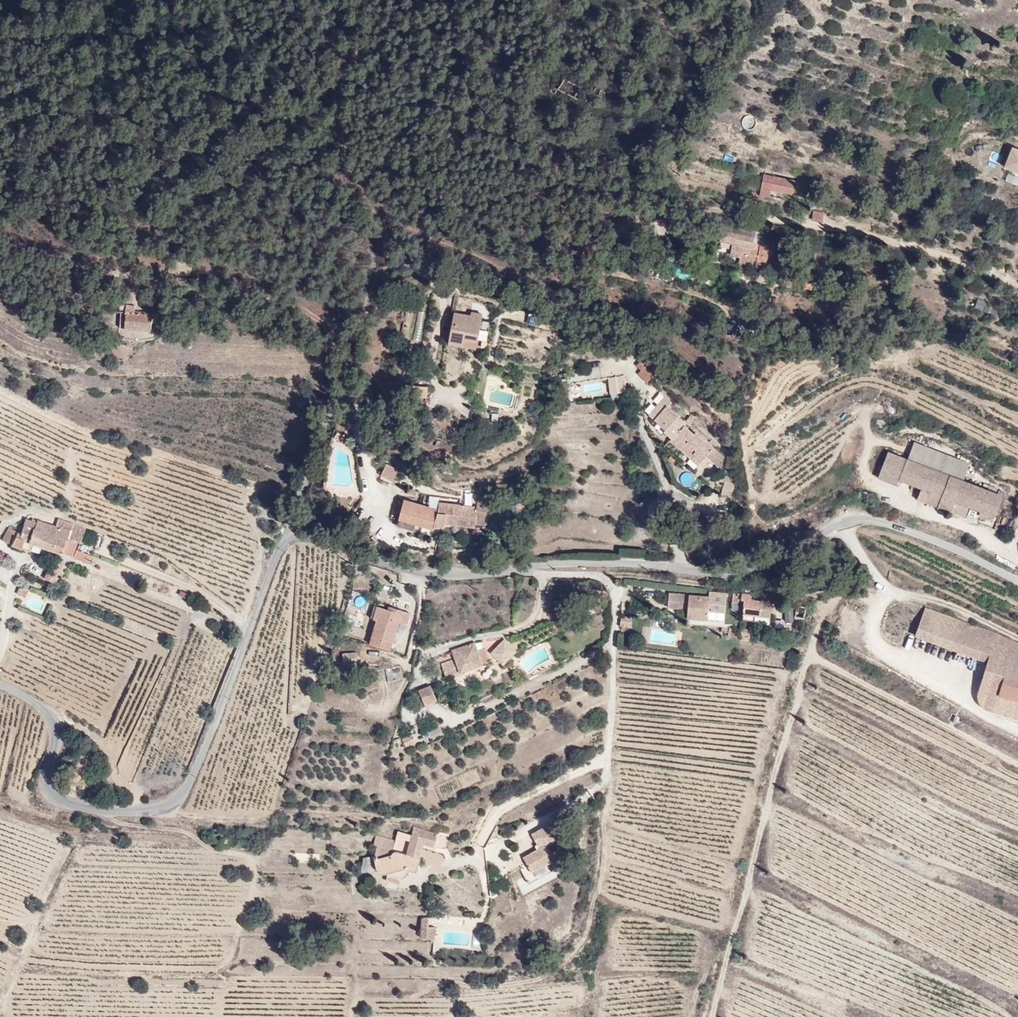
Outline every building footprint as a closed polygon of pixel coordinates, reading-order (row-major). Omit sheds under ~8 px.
[(742,115),(743,128),(754,127),(753,115),(742,115)] [(1017,173),(1017,148),(1015,147),(1007,169),(1017,173)] [(802,181),(768,174),(764,196),(797,199),(802,181)] [(1004,182),(1017,186),(1017,182),(1017,178),(1006,175),(1004,182)] [(823,221),(823,211),(813,210),(812,220),(823,221)] [(720,244),(730,244),(731,258),(739,257),(740,266),(764,264),(763,250),(757,250),(756,231),(720,233),(720,244)] [(755,268),(765,270),(769,249),(759,247),(755,268)] [(983,311),(986,301),(977,298),(974,308),(983,311)] [(144,312),(144,301),(127,299),(123,327),(149,330),(151,313),(144,312)] [(493,349),(499,311),(455,310),(449,345),(493,349)] [(528,326),(539,326),(539,315),(528,315),(528,326)] [(624,375),(608,377),(609,395),(626,394),(624,375)] [(428,403),(428,386),(413,387),(414,404),(428,403)] [(715,480),(734,451),(668,397),(644,417),(715,480)] [(909,459),(890,452),(880,474),(1000,526),(1010,496),(969,480),(974,465),(913,444),(909,459)] [(379,477),(392,483),(398,469),(386,463),(379,477)] [(504,528),(503,500),(407,486),(399,523),(504,528)] [(84,554),(93,530),(63,518),(60,526),(42,519),(40,524),(32,544),(43,548),(93,566),(96,558),(84,554)] [(40,524),(28,520),(24,532),(12,527),(7,541),(41,554),(43,548),(32,544),(40,524)] [(723,603),(724,591),(715,591),(714,596),(714,603),(723,603)] [(691,594),(670,593),(669,611),(689,612),(691,594)] [(772,616),(774,601),(755,599),(755,595),(735,593),(734,605),(746,606),(745,613),(772,616)] [(714,603),(714,596),(691,594),(689,612),(689,617),(713,619),(714,603)] [(621,604),(621,617),(628,617),(629,604),(621,604)] [(919,640),(993,665),(986,705),(1017,715),(1017,640),(933,604),(919,640)] [(401,659),(419,610),(382,605),(367,649),(401,659)] [(632,627),(632,618),(620,618),(620,627),(632,627)] [(490,654),(505,667),(519,651),(504,638),(490,654)] [(496,665),(483,642),(436,655),(470,676),(496,665)] [(398,666),(385,670),(389,682),(402,678),(398,666)] [(433,684),(418,690),(425,707),(440,701),(433,684)] [(563,839),(554,823),(534,835),(542,849),(524,859),(533,874),(560,859),(552,845),(563,839)] [(448,858),(455,836),(417,828),(414,836),(400,833),(393,856),(378,861),(376,867),(386,875),(408,869),(422,872),(428,853),(448,858)] [(435,941),(436,918),(422,917),(420,940),(435,941)]
